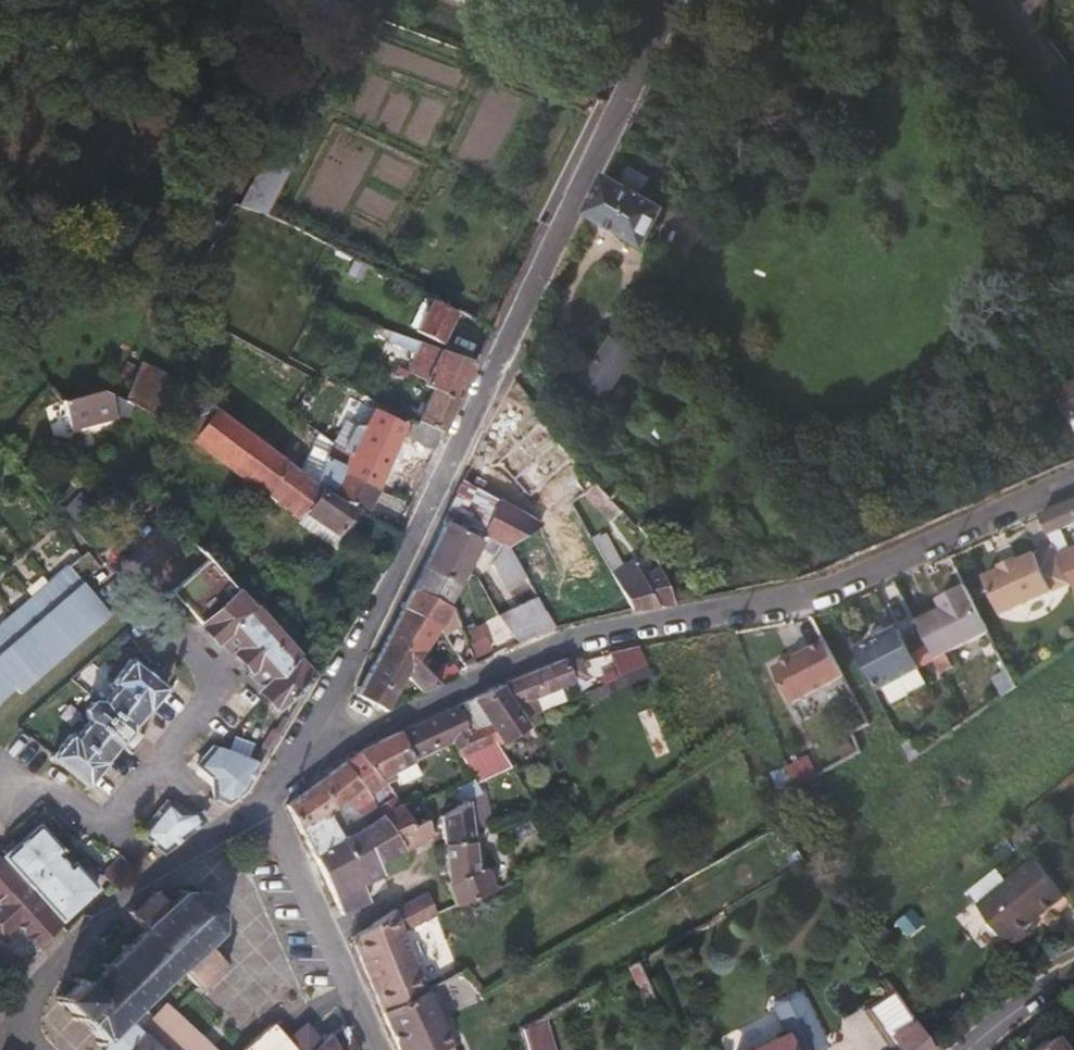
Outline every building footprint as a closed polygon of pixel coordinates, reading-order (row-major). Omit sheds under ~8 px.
[(262,216),(309,118),(287,107),(238,206),(262,216)] [(640,196),(650,178),(632,167),(622,185),(605,175),(586,213),(643,246),(664,210),(640,196)] [(438,342),(455,311),(406,286),(403,292),(415,298),(402,324),(438,342)] [(579,383),(601,399),(635,352),(612,336),(579,383)] [(423,379),(420,383),(429,387),(454,397),(472,361),(438,348),(423,379)] [(404,377),(406,371),(394,366),(392,371),(404,377)] [(138,371),(124,399),(163,419),(174,389),(138,371)] [(1052,390),(1068,422),(1073,419),(1073,379),(1052,390)] [(211,405),(180,384),(177,382),(174,389),(163,419),(162,421),(167,424),(188,438),(211,405)] [(454,397),(429,387),(414,418),(438,430),(454,397)] [(58,399),(63,425),(110,415),(106,392),(58,399)] [(350,507),(357,512),(360,507),(314,476),(299,466),(211,405),(188,438),(298,514),(304,505),(315,512),(308,522),(320,530),(327,520),(336,527),(350,507)] [(348,432),(337,426),(329,441),(344,452),(337,472),(374,488),(401,423),(369,406),(359,425),(352,424),(348,432)] [(431,448),(438,430),(414,418),(411,417),(410,420),(404,435),(431,448)] [(506,441),(482,429),(458,480),(482,493),(506,441)] [(329,441),(315,431),(299,466),(314,476),(329,441)] [(337,472),(344,452),(329,441),(314,476),(360,507),(366,512),(371,498),(374,488),(337,472)] [(550,476),(569,502),(584,492),(599,482),(585,466),(579,458),(550,476)] [(458,480),(440,520),(443,521),(478,540),(481,534),(505,545),(536,523),(482,493),(458,480)] [(584,492),(598,507),(600,505),(610,496),(599,482),(584,492)] [(377,502),(381,491),(374,488),(371,498),(377,502)] [(58,517),(67,525),(87,503),(78,495),(58,517)] [(612,519),(622,510),(612,498),(610,496),(600,505),(612,519)] [(393,530),(400,517),(377,502),(371,498),(366,512),(393,530)] [(1039,516),(1048,537),(1061,531),(1073,526),(1073,501),(1039,516)] [(481,534),(478,540),(443,521),(427,552),(462,570),(475,547),(494,556),(486,561),(494,575),(515,564),(505,545),(481,534)] [(595,524),(584,530),(591,541),(601,535),(595,524)] [(1057,557),(1070,552),(1061,531),(1048,537),(1052,546),(1057,557)] [(640,577),(630,559),(618,565),(601,535),(591,541),(628,608),(672,604),(671,601),(656,567),(640,577)] [(999,614),(1069,582),(1057,557),(1052,546),(1035,553),(1017,561),(1017,562),(1001,569),(1001,568),(982,577),(999,614)] [(1070,552),(1057,557),(1069,582),(1073,593),(1073,550),(1070,552)] [(462,570),(427,552),(409,588),(444,605),(462,570)] [(100,572),(86,555),(71,569),(70,567),(0,629),(0,713),(19,695),(23,699),(113,620),(84,586),(100,572)] [(499,584),(520,573),(515,564),(494,575),(499,584)] [(935,584),(946,605),(968,594),(957,573),(935,584)] [(465,649),(448,607),(444,605),(409,588),(400,607),(435,625),(455,654),(465,649)] [(930,613),(937,625),(920,633),(934,659),(946,653),(953,667),(957,665),(950,651),(972,640),(983,662),(992,657),(1002,677),(993,682),(999,693),(1014,683),(968,594),(946,605),(930,613)] [(309,681),(313,678),(238,597),(202,630),(225,654),(230,649),(237,654),(236,655),(252,674),(254,672),(269,689),(263,694),(277,710),(296,694),(298,696),(303,692),(300,689),(308,683),(309,685),(311,683),(309,681)] [(494,614),(515,643),(549,627),(534,598),(494,614)] [(435,625),(400,607),(382,640),(413,659),(435,625)] [(480,622),(462,630),(476,662),(495,654),(480,622)] [(870,637),(872,642),(859,649),(879,687),(917,668),(903,641),(897,630),(882,638),(879,632),(870,637)] [(934,659),(920,633),(903,641),(917,668),(879,687),(934,659)] [(426,672),(413,659),(382,640),(352,694),(382,711),(393,690),(402,674),(419,692),(437,683),(434,680),(426,672)] [(770,669),(789,703),(841,675),(822,640),(770,669)] [(615,677),(642,663),(635,646),(606,653),(615,677)] [(934,659),(941,674),(953,667),(946,653),(934,659)] [(983,662),(993,682),(1002,677),(992,657),(983,662)] [(576,660),(562,663),(560,658),(503,681),(526,723),(536,716),(529,700),(583,679),(576,660)] [(152,713),(171,689),(135,661),(117,684),(122,688),(106,707),(102,704),(96,704),(89,712),(91,720),(94,722),(79,741),(74,737),(57,759),(93,788),(110,766),(109,765),(124,747),(135,756),(149,739),(137,730),(151,712),(152,713)] [(454,671),(450,661),(426,672),(434,680),(454,671)] [(470,696),(487,724),(480,726),(470,731),(461,735),(468,750),(476,746),(491,739),(495,737),(498,741),(523,725),(497,684),(470,696)] [(393,690),(382,711),(398,702),(393,690)] [(458,712),(453,704),(396,730),(412,757),(451,740),(458,755),(468,750),(461,735),(470,731),(458,712)] [(458,712),(470,731),(480,726),(469,707),(458,712)] [(262,761),(289,720),(273,709),(231,750),(262,761)] [(372,742),(352,753),(341,761),(379,814),(400,803),(396,795),(391,797),(378,775),(412,757),(396,730),(372,742)] [(226,801),(242,787),(254,762),(210,744),(192,764),(207,775),(208,778),(206,797),(206,800),(208,801),(209,801),(222,802),(226,801)] [(471,758),(480,754),(476,746),(468,750),(471,758)] [(458,755),(462,763),(471,758),(468,750),(458,755)] [(379,814),(341,761),(315,779),(327,795),(337,788),(344,797),(363,824),(379,814)] [(296,832),(298,831),(317,870),(348,856),(345,847),(362,839),(357,827),(337,839),(323,812),(344,797),(337,788),(327,795),(315,779),(282,803),(296,832)] [(449,796),(463,788),(460,782),(445,790),(449,796)] [(413,796),(400,803),(379,814),(382,822),(397,849),(429,833),(423,821),(425,820),(418,806),(413,796)] [(467,827),(484,825),(480,798),(464,799),(467,827)] [(765,803),(769,811),(780,805),(776,798),(765,803)] [(464,799),(437,814),(440,844),(469,840),(468,833),(467,827),(464,799)] [(200,820),(198,812),(179,813),(162,800),(134,831),(152,845),(160,851),(200,820)] [(499,836),(512,858),(563,829),(551,807),(499,836)] [(379,814),(363,824),(357,827),(362,839),(373,861),(397,849),(382,822),(379,814)] [(57,848),(33,823),(0,854),(0,856),(58,918),(92,886),(69,862),(65,866),(52,853),(57,848)] [(378,872),(373,861),(362,839),(345,847),(348,856),(317,870),(337,913),(364,900),(357,882),(378,872)] [(481,864),(479,846),(470,849),(469,840),(440,844),(444,880),(443,881),(451,905),(490,888),(481,864)] [(98,873),(107,882),(124,863),(115,855),(98,873)] [(976,905),(1006,943),(1064,898),(1034,860),(976,905)] [(33,945),(57,924),(0,863),(0,933),(12,922),(33,945)] [(91,1040),(95,1044),(99,1041),(122,1018),(134,1006),(137,1009),(141,1005),(138,1002),(153,987),(156,990),(160,986),(157,983),(174,967),(194,988),(190,992),(194,995),(205,986),(202,982),(215,968),(219,973),(226,966),(223,963),(227,959),(220,952),(217,956),(202,942),(213,931),(217,934),(219,929),(214,926),(213,915),(214,912),(219,910),(216,903),(212,905),(202,893),(204,890),(198,886),(196,890),(183,891),(180,890),(179,887),(173,889),(174,893),(164,904),(150,890),(130,910),(126,906),(122,910),(126,914),(139,928),(122,944),(119,941),(115,945),(118,948),(103,964),(99,960),(95,964),(99,968),(82,984),(80,981),(82,979),(77,975),(72,973),(67,978),(71,981),(58,994),(55,991),(51,997),(56,1002),(59,1001),(70,1011),(67,1014),(71,1019),(75,1016),(94,1036),(91,1040)] [(392,906),(348,936),(377,1010),(422,989),(399,931),(435,913),(425,890),(392,906)] [(377,1010),(395,1049),(450,1049),(422,989),(377,1010)] [(890,990),(864,1007),(891,1049),(928,1049),(890,990)] [(159,1003),(134,1030),(122,1018),(99,1041),(101,1043),(96,1049),(97,1049),(211,1049),(159,1003)] [(268,1021),(236,1049),(294,1049),(283,1038),(268,1021)] [(300,1022),(283,1038),(294,1049),(306,1049),(316,1041),(300,1022)] [(524,1032),(530,1049),(555,1049),(548,1025),(524,1032)] [(316,1041),(306,1049),(353,1049),(343,1026),(326,1032),(316,1041)] [(780,1035),(748,1049),(787,1049),(780,1035)] [(1050,1035),(1033,1049),(1061,1049),(1050,1035)]
